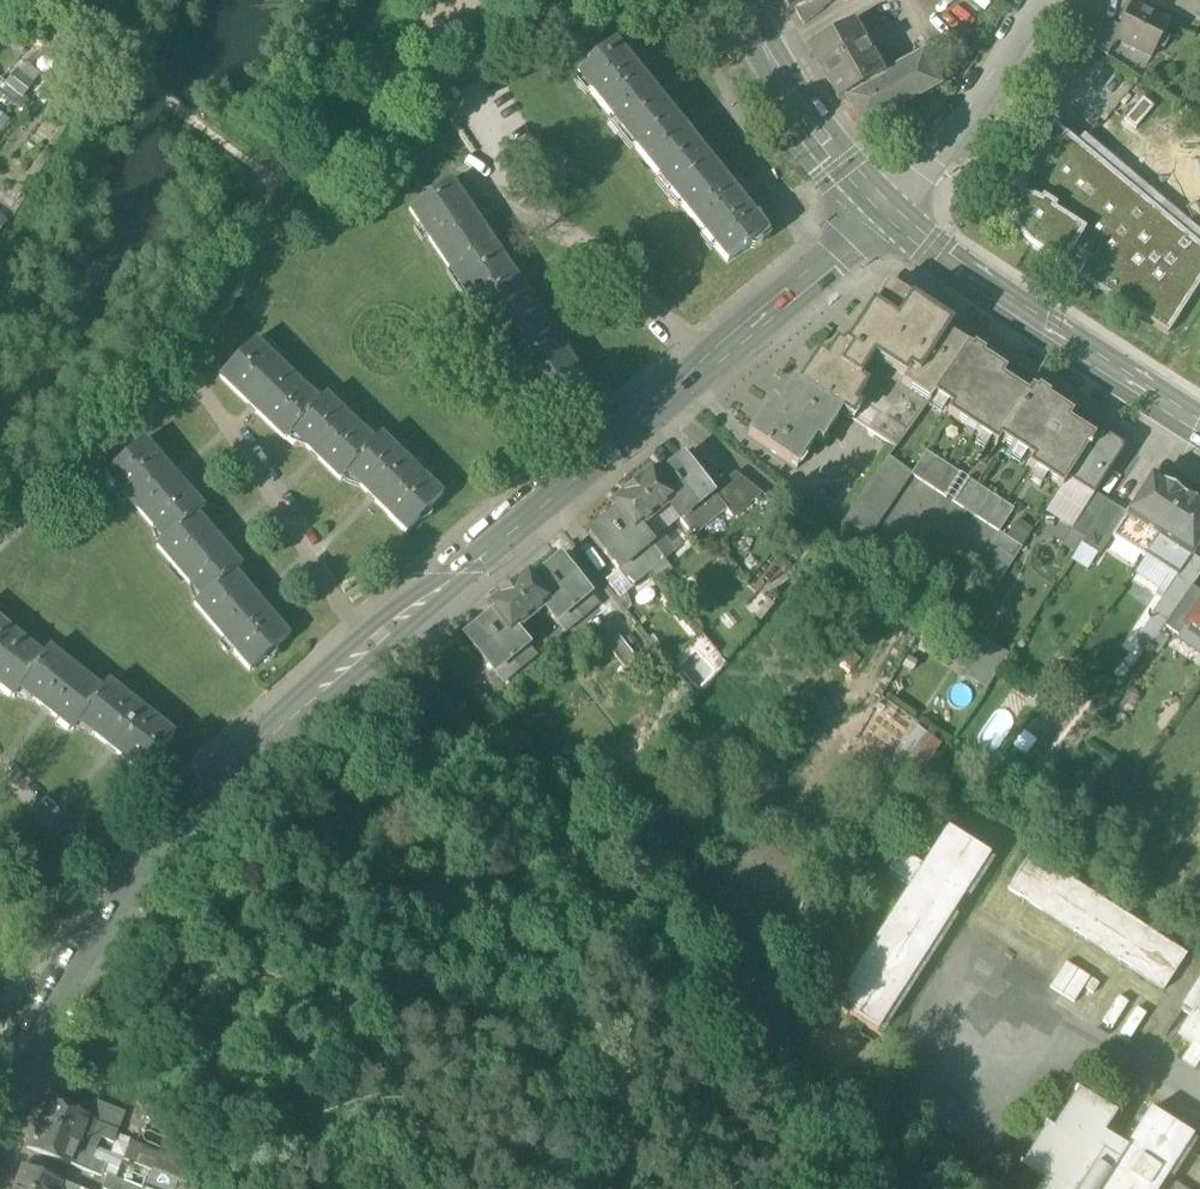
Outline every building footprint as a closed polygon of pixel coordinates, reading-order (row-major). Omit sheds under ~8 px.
[(789,12),(795,9),(813,0),(782,0),(789,12)] [(803,24),(832,4),(829,0),(813,0),(795,9),(803,24)] [(978,0),(921,0),(916,8),(922,11),(919,16),(960,39),(981,2),(978,0)] [(1116,40),(1152,59),(1168,25),(1132,7),(1120,29),(1115,40),(1116,40)] [(1090,45),(1107,57),(1116,40),(1115,40),(1120,29),(1103,19),(1090,45)] [(840,101),(846,98),(882,78),(852,25),(809,49),(840,101)] [(579,77),(626,134),(661,105),(613,47),(587,68),(588,70),(579,77)] [(921,57),(882,78),(846,98),(862,127),(938,86),(921,57)] [(1143,99),(1124,121),(1135,130),(1154,108),(1143,99)] [(680,128),(661,105),(626,134),(674,192),(709,163),(689,138),(690,137),(682,127),(680,128)] [(1012,194),(1011,201),(1011,208),(1012,214),(1014,220),(1015,226),(1017,230),(1020,236),(1023,239),(1026,244),(1029,247),(1062,268),(1063,267),(1168,335),(1199,285),(1199,246),(1054,124),(1023,181),(1025,182),(1021,196),(1017,195),(1017,196),(1013,194),(1012,194)] [(756,220),(709,163),(674,192),(732,262),(748,249),(749,250),(768,234),(756,220)] [(449,272),(459,287),(501,259),(452,185),(437,194),(436,192),(423,201),(423,202),(408,213),(448,272),(449,272)] [(534,310),(501,259),(459,287),(493,337),(534,310)] [(843,413),(848,416),(869,384),(861,379),(879,352),(909,372),(902,383),(930,402),(933,397),(967,348),(948,335),(953,326),(891,286),(877,308),(873,305),(853,335),(846,346),(838,341),(827,357),(819,352),(798,384),(843,413)] [(584,385),(534,310),(493,337),(502,351),(501,352),(542,413),(556,404),(558,406),(572,397),(570,394),(584,385)] [(283,441),(290,434),(318,405),(255,344),(220,380),(283,441)] [(996,446),(1000,440),(1028,396),(1001,379),(1006,373),(982,358),(984,355),(973,347),(971,351),(967,348),(933,397),(951,408),(947,414),(967,428),(971,422),(979,427),(975,433),(996,446)] [(749,435),(798,467),(816,439),(823,443),(843,413),(798,384),(794,381),(779,404),(772,399),(749,435)] [(1032,390),(1028,396),(1000,440),(1032,461),(1028,467),(1061,488),(1066,481),(1096,434),(1085,427),(1082,432),(1068,423),(1072,416),(1047,400),(1049,397),(1038,390),(1036,393),(1032,390)] [(324,398),(318,405),(290,434),(339,481),(346,474),(373,446),(324,398)] [(1095,494),(1115,464),(1109,460),(1117,447),(1106,440),(1096,434),(1066,481),(1091,497),(1093,498),(1095,494)] [(1108,438),(1106,440),(1117,447),(1109,460),(1115,464),(1123,451),(1122,450),(1123,448),(1108,438)] [(378,440),(373,446),(346,474),(390,517),(389,519),(403,533),(415,520),(418,523),(429,511),(427,509),(440,496),(425,481),(422,483),(378,440)] [(106,472),(164,540),(194,515),(200,509),(143,441),(106,472)] [(926,452),(911,474),(911,475),(946,498),(961,475),(926,452)] [(590,534),(632,586),(665,559),(652,542),(641,529),(669,505),(680,519),(694,536),(727,509),(713,492),(685,457),(658,479),(654,473),(612,506),(617,512),(590,534)] [(866,541),(911,475),(911,474),(889,458),(841,524),(866,541)] [(727,509),(733,517),(761,494),(735,475),(713,492),(727,509)] [(1151,478),(1126,517),(1158,537),(1183,499),(1151,478)] [(952,502),(964,509),(978,486),(972,482),(967,479),(952,502)] [(1066,481),(1061,488),(1044,514),(1070,529),(1091,497),(1066,481)] [(990,494),(978,486),(964,509),(975,517),(990,494)] [(1014,509),(990,494),(975,517),(999,532),(1014,509)] [(1085,539),(1092,528),(1108,502),(1095,494),(1093,498),(1091,497),(1070,529),(1085,539)] [(1158,537),(1189,557),(1190,558),(1192,555),(1199,542),(1199,510),(1183,499),(1158,537)] [(1122,512),(1108,502),(1092,528),(1108,540),(1120,522),(1120,516),(1122,512)] [(641,529),(652,542),(663,533),(680,519),(669,505),(641,529)] [(157,546),(201,599),(231,574),(238,567),(194,515),(164,540),(157,546)] [(1144,558),(1158,537),(1126,517),(1113,538),(1144,558)] [(1011,525),(1007,538),(1022,548),(1034,530),(1019,520),(1011,525)] [(1098,555),(1108,540),(1092,528),(1085,539),(1082,544),(1098,555)] [(1085,539),(1070,529),(1060,545),(1075,554),(1082,544),(1085,539)] [(1007,538),(999,532),(976,568),(999,583),(1022,548),(1007,538)] [(665,559),(677,550),(663,533),(652,542),(665,559)] [(1144,558),(1175,578),(1186,561),(1189,557),(1158,537),(1144,558)] [(1082,544),(1075,554),(1071,560),(1087,571),(1098,555),(1082,544)] [(1186,561),(1199,571),(1199,561),(1192,555),(1190,558),(1189,557),(1186,561)] [(495,670),(504,681),(537,655),(528,643),(517,630),(531,618),(546,606),(557,620),(557,619),(567,631),(599,604),(590,593),(561,557),(534,579),(529,573),(508,590),(488,606),(493,612),(465,634),(494,670),(495,670)] [(1189,591),(1192,586),(1199,575),(1199,571),(1186,561),(1175,578),(1173,580),(1189,591)] [(270,619),(231,574),(201,599),(193,606),(233,652),(232,654),(247,671),(262,658),(264,659),(275,650),(274,648),(287,637),(271,619),(270,619)] [(1152,612),(1156,615),(1166,622),(1189,591),(1173,580),(1152,612)] [(1192,586),(1189,591),(1166,622),(1164,625),(1179,635),(1185,625),(1184,624),(1199,600),(1199,591),(1192,586)] [(1199,635),(1199,600),(1184,624),(1185,625),(1199,635)] [(1145,630),(1155,638),(1159,633),(1164,625),(1166,622),(1156,615),(1145,630)] [(20,692),(45,661),(10,634),(12,632),(0,622),(0,685),(1,686),(0,687),(0,688),(14,699),(20,692)] [(1155,638),(1145,630),(1138,641),(1148,648),(1155,638)] [(1166,638),(1159,633),(1155,638),(1148,648),(1156,653),(1166,638)] [(608,645),(627,667),(639,657),(620,635),(608,645)] [(972,665),(992,679),(1008,657),(988,642),(972,665)] [(53,651),(45,661),(20,692),(34,703),(36,701),(59,719),(57,721),(72,733),(78,725),(104,692),(53,651)] [(109,685),(104,692),(78,725),(93,737),(94,735),(141,771),(149,761),(153,764),(163,751),(159,748),(171,733),(109,685)] [(850,1009),(879,1028),(954,913),(964,896),(990,857),(947,830),(922,868),(900,854),(889,871),(911,885),(836,1000),(847,1007),(845,1009),(849,1011),(850,1009)] [(1129,970),(1163,992),(1186,957),(1030,855),(1007,890),(1019,898),(1030,905),(1074,934),(1085,941),(1118,963),(1129,970)] [(1074,934),(1059,958),(1014,929),(1030,905),(1019,898),(1003,922),(964,896),(954,913),(1137,1032),(1148,1016),(1114,994),(1129,970),(1118,963),(1103,987),(1070,965),(1085,941),(1074,934)] [(1199,1051),(1199,1001),(1177,1036),(1199,1051)] [(1168,1178),(1193,1139),(1150,1110),(1125,1149),(1104,1135),(1117,1115),(1076,1088),(1075,1090),(1078,1092),(1054,1128),(1046,1123),(1044,1125),(1047,1127),(1024,1162),(1021,1161),(1020,1162),(1045,1179),(1038,1188),(1160,1188),(1168,1178)] [(109,1129),(116,1132),(124,1113),(94,1102),(87,1119),(87,1121),(109,1129)] [(76,1148),(78,1143),(82,1132),(87,1121),(87,1119),(48,1104),(41,1123),(61,1130),(57,1140),(76,1148)] [(87,1121),(82,1132),(99,1139),(104,1141),(109,1129),(87,1121)] [(119,1159),(95,1150),(91,1161),(73,1154),(76,1148),(57,1140),(61,1130),(41,1123),(35,1138),(31,1136),(26,1149),(68,1167),(69,1165),(101,1179),(102,1175),(107,1177),(113,1179),(120,1160),(119,1159)] [(116,1132),(109,1129),(104,1141),(112,1144),(116,1132)] [(95,1150),(99,1139),(82,1132),(78,1143),(95,1150)] [(126,1141),(119,1159),(120,1160),(130,1164),(148,1171),(152,1172),(174,1182),(182,1164),(126,1141)] [(95,1150),(78,1143),(76,1148),(73,1154),(91,1161),(95,1150)] [(130,1164),(122,1183),(137,1188),(141,1188),(148,1171),(130,1164)] [(16,1186),(23,1188),(60,1188),(62,1184),(23,1168),(16,1186)] [(152,1172),(147,1184),(157,1188),(174,1188),(177,1182),(174,1182),(152,1172)] [(122,1183),(113,1179),(107,1177),(103,1188),(137,1188),(122,1183)] [(1168,1178),(1160,1188),(1185,1188),(1168,1178)]
